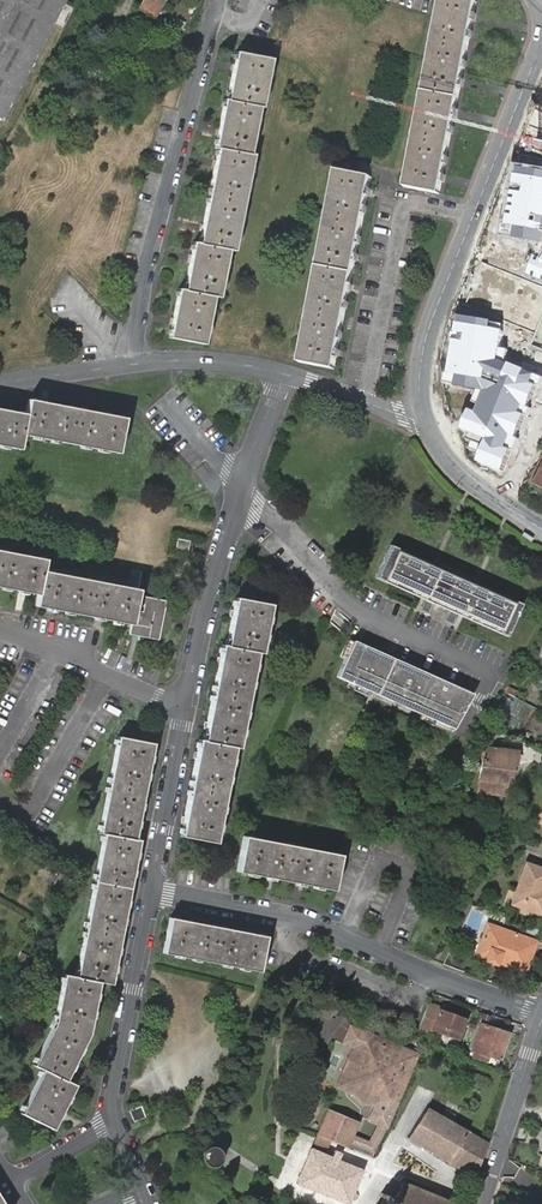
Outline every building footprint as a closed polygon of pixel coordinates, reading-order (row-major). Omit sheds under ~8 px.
[(2,120),(65,0),(0,0),(0,119),(2,120)] [(157,17),(166,0),(146,0),(142,8),(157,17)] [(464,0),(443,0),(440,15),(406,188),(440,195),(478,3),(464,0)] [(173,30),(166,41),(176,47),(182,36),(173,30)] [(158,58),(161,59),(167,63),(176,47),(166,41),(158,58)] [(271,59),(236,53),(227,101),(224,100),(216,148),(218,148),(200,243),(194,243),(185,290),(180,289),(170,337),(205,343),(214,296),(219,297),(229,249),(234,250),(253,155),(250,154),(259,107),(262,107),(271,59)] [(361,163),(358,175),(338,171),(300,363),(334,370),(372,178),(370,177),(373,166),(361,163)] [(513,166),(499,236),(541,245),(528,276),(541,282),(541,170),(513,166)] [(451,315),(448,331),(442,364),(445,385),(478,390),(460,432),(474,457),(500,480),(541,380),(541,377),(508,365),(511,350),(501,349),(504,325),(451,315)] [(0,410),(0,445),(19,449),(22,435),(117,453),(124,418),(29,401),(26,414),(0,410)] [(534,484),(541,488),(541,468),(534,484)] [(189,542),(177,539),(176,551),(187,553),(189,542)] [(520,607),(387,548),(376,573),(427,595),(420,609),(429,613),(435,599),(451,607),(445,620),(453,624),(459,610),(509,632),(520,607)] [(38,594),(36,605),(131,624),(130,634),(158,639),(165,601),(136,596),(137,591),(42,572),(44,560),(0,551),(0,587),(38,594)] [(271,605),(236,598),(226,647),(221,646),(203,741),(199,740),(181,835),(216,842),(234,747),(238,748),(257,652),(261,653),(271,605)] [(472,689),(353,635),(337,672),(453,724),(472,689)] [(152,743),(118,737),(100,833),(104,834),(77,977),(64,975),(54,1022),(34,1065),(42,1069),(22,1113),(53,1129),(75,1085),(66,1080),(89,1032),(99,981),(111,983),(139,840),(134,839),(152,743)] [(493,782),(493,785),(507,786),(508,776),(511,776),(513,765),(516,765),(517,752),(488,748),(486,760),(482,760),(480,780),(493,782)] [(480,780),(479,792),(506,795),(507,786),(493,785),(493,782),(480,780)] [(340,854),(244,836),(237,871),(333,889),(340,854)] [(541,889),(541,888),(541,869),(525,863),(511,904),(541,915),(541,914),(541,897),(539,896),(541,889)] [(38,914),(49,918),(53,907),(42,903),(38,914)] [(266,936),(170,918),(164,952),(259,971),(266,936)] [(490,949),(487,958),(486,960),(496,964),(498,962),(526,972),(536,941),(487,924),(479,946),(490,949)] [(477,953),(487,958),(490,949),(479,946),(477,953)] [(26,964),(31,955),(23,951),(18,960),(26,964)] [(440,1008),(428,1004),(419,1028),(430,1032),(432,1029),(458,1038),(465,1019),(440,1010),(440,1008)] [(351,1045),(358,1028),(348,1024),(341,1041),(351,1045)] [(510,1034),(481,1024),(472,1049),(500,1060),(510,1034)] [(341,1069),(352,1091),(362,1101),(376,1101),(368,1118),(378,1122),(369,1142),(351,1134),(357,1120),(327,1108),(316,1135),(330,1140),(369,1156),(417,1053),(358,1028),(351,1045),(341,1069)] [(352,1092),(341,1069),(335,1084),(352,1092)] [(141,1105),(129,1110),(133,1121),(145,1116),(141,1105)] [(425,1108),(407,1138),(474,1178),(486,1147),(487,1144),(425,1108)] [(330,1140),(316,1135),(311,1149),(324,1154),(330,1140)] [(211,1145),(205,1140),(201,1147),(204,1148),(203,1149),(202,1151),(201,1154),(201,1156),(201,1158),(202,1159),(203,1161),(204,1163),(206,1164),(203,1168),(216,1179),(223,1171),(217,1165),(217,1164),(219,1163),(220,1162),(220,1160),(221,1159),(221,1157),(222,1155),(221,1153),(221,1151),(220,1150),(219,1147),(217,1146),(215,1145),(214,1145),(213,1145),(211,1145)] [(311,1149),(297,1182),(346,1202),(348,1199),(351,1199),(352,1198),(353,1196),(353,1193),(351,1192),(362,1170),(324,1154),(311,1149)] [(402,1179),(395,1197),(382,1192),(380,1196),(382,1197),(379,1203),(458,1203),(449,1200),(449,1198),(446,1197),(445,1199),(436,1195),(437,1193),(434,1191),(432,1194),(427,1192),(428,1189),(425,1188),(423,1190),(420,1189),(420,1186),(417,1185),(416,1187),(404,1182),(405,1180),(402,1179)]
